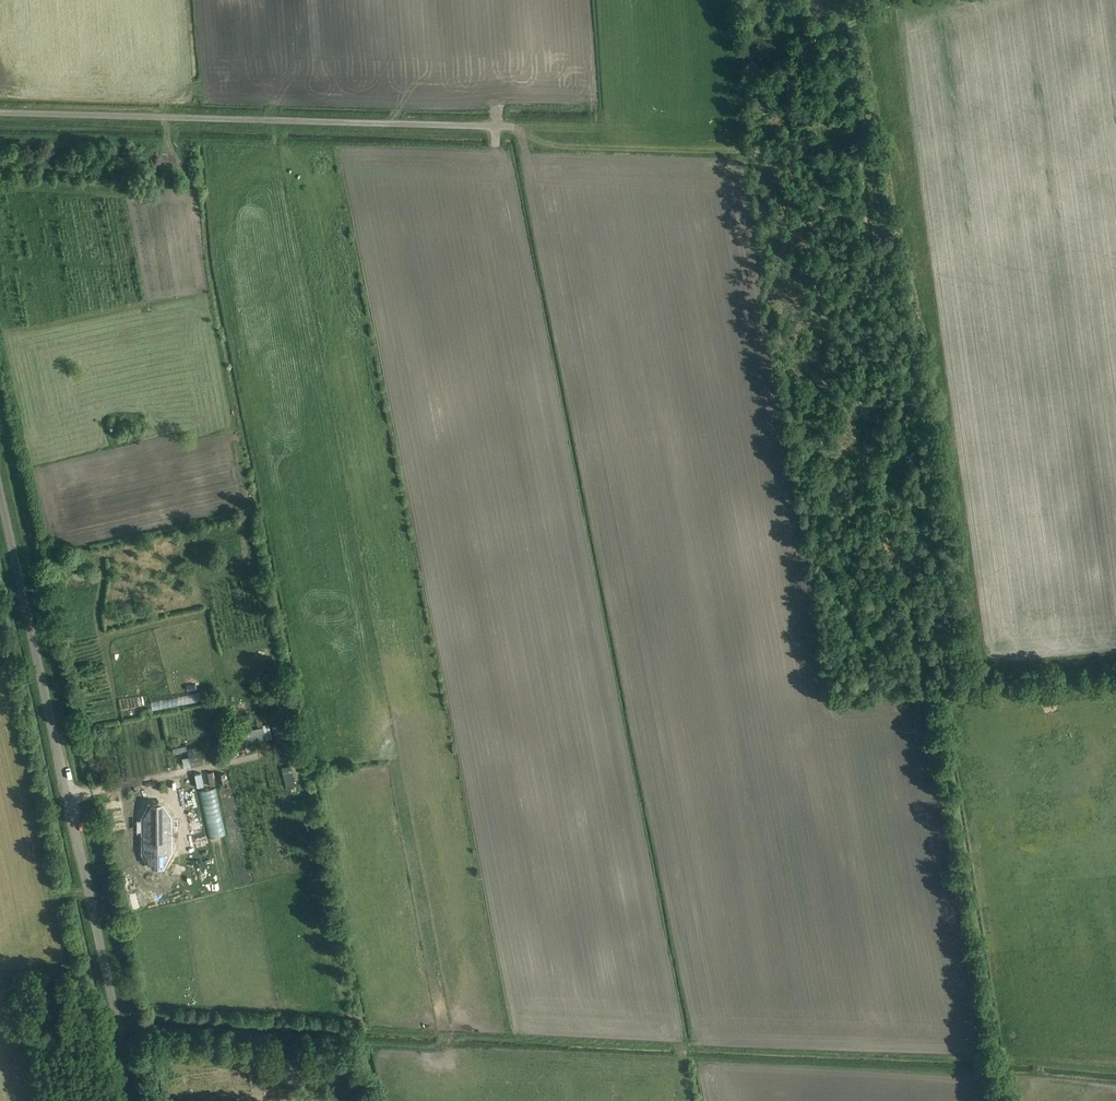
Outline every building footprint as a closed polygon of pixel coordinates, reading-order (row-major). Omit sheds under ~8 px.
[(776,25),(765,24),(764,33),(775,34),(776,25)] [(232,569),(240,561),(233,554),(225,561),(232,569)] [(246,738),(265,734),(263,727),(245,732),(246,738)] [(178,760),(181,768),(188,766),(185,758),(178,760)] [(145,851),(153,864),(163,863),(170,851),(170,838),(170,818),(162,806),(152,806),(144,818),(145,851)]
